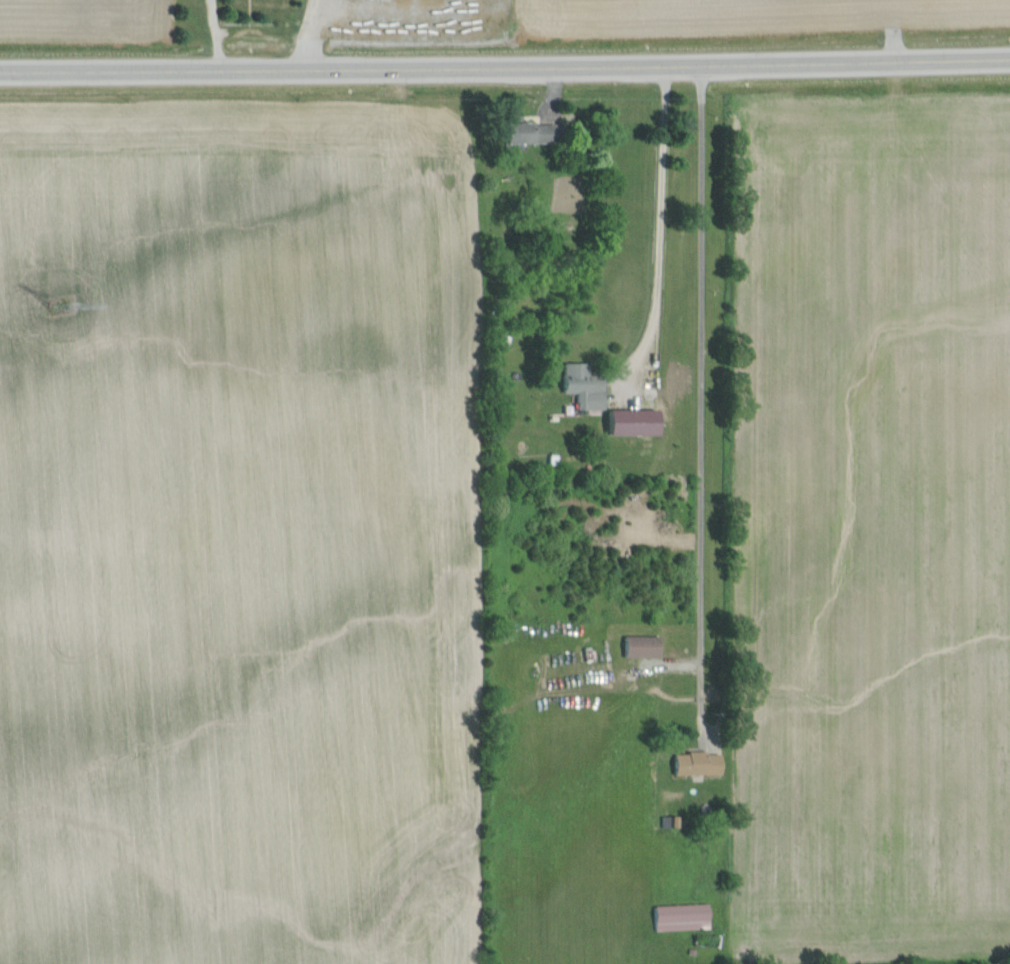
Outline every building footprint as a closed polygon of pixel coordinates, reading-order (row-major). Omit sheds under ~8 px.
[(506,143),(535,143),(535,142),(557,142),(556,124),(535,125),(535,122),(506,123),(506,143)] [(605,410),(605,375),(590,375),(590,363),(565,363),(565,393),(573,393),(574,410),(605,410)] [(610,435),(659,436),(660,411),(610,410),(610,435)] [(625,637),(626,658),(660,658),(660,637),(625,637)] [(722,774),(722,753),(675,754),(676,775),(722,774)] [(709,929),(709,904),(655,906),(655,931),(709,929)]
